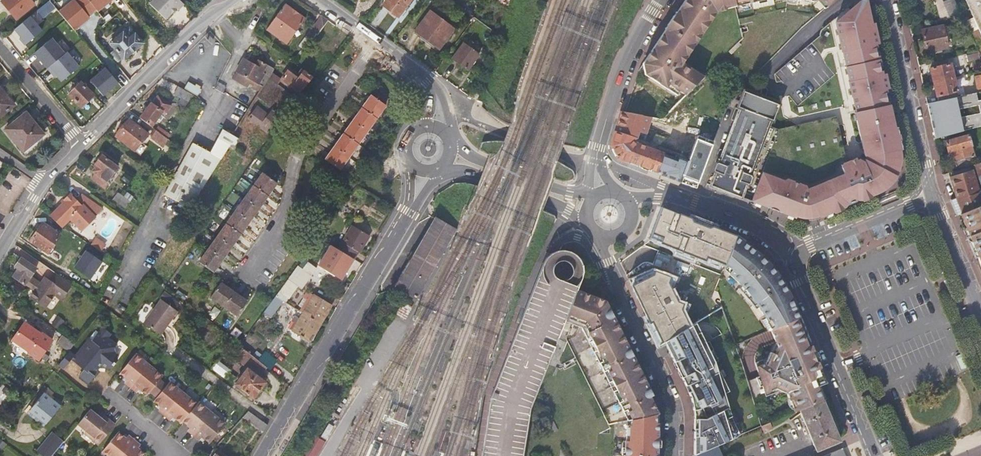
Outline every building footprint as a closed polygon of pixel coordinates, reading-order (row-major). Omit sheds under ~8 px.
[(12,13),(15,10),(20,15),(34,4),(31,0),(3,0),(2,1),(12,13)] [(111,0),(77,0),(60,14),(74,31),(111,0)] [(181,7),(175,0),(151,0),(147,4),(162,21),(173,10),(175,12),(181,7)] [(410,0),(386,0),(382,6),(397,18),(410,0)] [(672,20),(638,71),(677,96),(679,92),(685,96),(687,94),(706,75),(702,73),(684,60),(715,15),(716,12),(719,9),(736,4),(734,0),(685,0),(672,20)] [(889,103),(887,103),(886,98),(884,88),(886,88),(885,85),(882,72),(880,72),(879,66),(877,55),(874,43),(876,42),(872,26),(869,12),(868,7),(867,0),(860,0),(835,22),(863,153),(840,162),(845,173),(806,190),(761,173),(751,200),(793,217),(794,216),(795,216),(802,219),(807,220),(810,218),(813,218),(816,216),(817,216),(818,216),(829,212),(833,210),(842,206),(857,200),(861,198),(870,195),(873,194),(883,189),(886,187),(887,186),(889,185),(890,183),(892,182),(893,180),(894,178),(895,177),(896,175),(897,173),(898,170),(899,165),(900,162),(900,155),(898,146),(899,146),(898,141),(895,131),(894,125),(889,103)] [(950,17),(962,14),(955,0),(946,0),(944,1),(945,5),(950,17)] [(968,5),(974,17),(979,29),(980,33),(980,0),(966,0),(968,5)] [(42,19),(55,8),(49,1),(36,12),(42,19)] [(286,45),(305,19),(286,4),(267,30),(286,45)] [(940,6),(942,19),(950,17),(945,5),(940,6)] [(16,18),(20,15),(15,10),(12,13),(16,18)] [(872,12),(869,12),(872,26),(876,42),(878,42),(872,12)] [(416,32),(439,49),(454,30),(430,13),(416,32)] [(26,45),(43,31),(31,17),(15,29),(22,37),(20,39),(26,45)] [(299,47),(304,51),(310,43),(328,21),(321,17),(299,47)] [(310,43),(328,57),(339,44),(333,39),(334,37),(327,31),(332,24),(328,21),(310,43)] [(924,42),(927,51),(948,47),(942,25),(922,30),(924,42)] [(123,59),(142,44),(129,28),(120,35),(118,33),(114,36),(116,39),(111,44),(114,48),(122,58),(123,59)] [(980,56),(980,33),(979,29),(970,33),(979,51),(980,56)] [(437,52),(439,49),(416,32),(414,35),(437,52)] [(35,54),(48,69),(65,54),(51,39),(35,54)] [(468,71),(479,56),(464,45),(453,60),(468,71)] [(122,58),(114,48),(108,53),(116,62),(122,58)] [(980,58),(978,51),(967,54),(968,60),(980,58)] [(62,82),(79,67),(67,53),(65,54),(48,69),(53,75),(55,73),(58,75),(57,77),(62,82)] [(263,74),(268,66),(260,61),(257,66),(245,60),(238,73),(260,86),(260,84),(262,85),(266,77),(265,76),(266,75),(263,74)] [(932,75),(934,82),(954,77),(951,63),(930,68),(932,75)] [(282,80),(300,94),(313,78),(303,70),(299,75),(290,68),(282,80)] [(958,91),(954,77),(934,82),(935,89),(937,96),(958,91)] [(82,107),(94,95),(81,82),(69,94),(82,107)] [(174,95),(189,103),(192,95),(178,87),(174,95)] [(480,92),(472,88),(469,96),(472,98),(477,100),(480,92)] [(15,106),(1,89),(0,90),(0,118),(15,106)] [(715,170),(710,184),(725,190),(740,196),(744,185),(747,185),(748,184),(749,183),(749,181),(749,179),(748,178),(747,177),(770,118),(772,119),(778,104),(760,98),(744,91),(737,107),(740,108),(719,162),(715,161),(712,169),(715,170)] [(692,102),(687,94),(685,96),(680,99),(660,119),(660,123),(672,127),(685,117),(691,112),(692,102)] [(371,96),(362,108),(374,118),(384,105),(371,96)] [(967,130),(958,96),(927,104),(934,131),(936,138),(967,130)] [(151,105),(140,119),(151,127),(154,122),(158,124),(161,121),(157,118),(162,112),(151,105)] [(249,119),(270,134),(282,116),(280,114),(274,110),(270,115),(258,106),(249,119)] [(285,108),(280,114),(282,116),(283,115),(288,109),(285,108)] [(362,108),(352,122),(365,131),(374,118),(362,108)] [(629,162),(630,161),(637,143),(635,141),(636,137),(637,137),(639,131),(646,133),(651,117),(623,111),(619,122),(612,145),(617,158),(629,162)] [(22,153),(43,136),(25,115),(5,132),(22,153)] [(116,138),(135,152),(149,135),(130,121),(116,138)] [(352,122),(343,135),(355,144),(365,131),(352,122)] [(159,127),(155,131),(157,131),(168,140),(173,131),(170,128),(167,133),(159,127)] [(151,139),(164,148),(168,140),(157,131),(151,139)] [(164,196),(190,210),(230,147),(227,145),(233,136),(223,131),(210,153),(193,144),(164,196)] [(951,150),(957,170),(971,165),(973,164),(970,156),(974,155),(968,134),(945,141),(948,151),(951,150)] [(343,135),(334,146),(347,156),(355,144),(343,135)] [(240,140),(233,136),(227,145),(230,147),(234,150),(240,140)] [(696,155),(707,159),(714,141),(703,137),(696,155)] [(637,143),(630,161),(637,163),(648,167),(647,169),(696,188),(698,183),(705,165),(677,154),(676,157),(637,143)] [(334,146),(325,159),(331,164),(337,168),(347,156),(334,146)] [(102,156),(96,164),(98,166),(93,172),(96,175),(92,180),(105,190),(110,185),(108,183),(118,169),(102,156)] [(973,170),(977,181),(980,180),(980,166),(980,162),(973,164),(971,165),(973,170)] [(977,181),(973,170),(951,177),(956,191),(957,195),(952,198),(956,210),(957,212),(958,215),(969,211),(980,205),(980,180),(977,181)] [(266,194),(275,181),(262,171),(253,184),(266,194)] [(258,206),(266,194),(253,184),(245,196),(258,206)] [(82,195),(77,200),(70,194),(64,200),(65,202),(51,216),(62,227),(71,218),(83,231),(96,219),(96,218),(104,210),(82,195)] [(249,219),(258,206),(245,196),(236,210),(249,219)] [(125,206),(131,209),(135,202),(129,199),(125,206)] [(969,211),(971,217),(970,218),(980,242),(980,205),(969,211)] [(672,210),(661,206),(659,213),(652,231),(662,236),(660,242),(676,248),(674,252),(692,259),(693,255),(704,260),(706,256),(710,257),(708,261),(717,265),(718,261),(724,263),(735,235),(731,234),(717,228),(702,222),(693,218),(685,215),(672,210)] [(241,232),(249,219),(236,210),(227,223),(241,232)] [(970,246),(980,242),(970,218),(971,217),(969,211),(958,215),(957,215),(970,246)] [(435,217),(394,285),(416,298),(456,230),(435,217)] [(232,245),(241,232),(227,223),(219,235),(232,245)] [(48,255),(60,237),(43,225),(30,243),(48,255)] [(353,228),(338,251),(353,260),(363,245),(364,245),(369,237),(353,228)] [(224,258),(232,245),(219,235),(210,248),(224,258)] [(752,247),(735,235),(724,263),(730,269),(727,273),(737,283),(740,287),(743,291),(752,301),(758,310),(764,323),(767,330),(799,317),(794,305),(790,295),(784,285),(776,272),(772,266),(757,251),(752,247)] [(338,251),(331,246),(318,267),(341,281),(353,260),(338,251)] [(215,271),(224,258),(210,248),(201,262),(215,271)] [(525,446),(529,424),(531,411),(541,383),(548,367),(567,318),(578,290),(582,279),(583,275),(583,271),(583,268),(582,264),(580,261),(578,259),(576,256),(573,254),(570,252),(566,251),(563,251),(562,251),(559,251),(557,252),(553,253),(550,255),(547,257),(545,261),(542,267),(491,399),(482,455),(523,455),(525,446)] [(61,300),(72,285),(57,275),(51,283),(44,277),(40,282),(32,276),(37,269),(22,258),(21,260),(18,259),(16,262),(16,264),(16,266),(18,268),(13,276),(25,285),(26,284),(34,290),(30,297),(45,308),(54,295),(61,300)] [(301,272),(296,269),(277,296),(283,300),(284,301),(294,288),(299,292),(314,272),(306,266),(301,272)] [(668,340),(687,328),(683,319),(685,318),(680,309),(683,304),(676,301),(667,282),(670,276),(658,273),(654,271),(653,276),(632,286),(641,306),(643,310),(650,325),(660,345),(665,342),(668,340)] [(212,299),(226,308),(236,294),(223,285),(212,299)] [(627,410),(631,419),(658,413),(650,396),(653,395),(650,390),(631,352),(611,312),(606,301),(578,290),(567,318),(585,325),(601,358),(598,361),(602,371),(607,369),(622,400),(618,402),(623,412),(627,410)] [(164,292),(160,296),(175,307),(179,302),(164,292)] [(306,302),(300,311),(304,313),(321,324),(331,307),(307,293),(303,300),(306,302)] [(226,308),(238,316),(248,302),(236,294),(226,308)] [(272,315),(283,300),(277,296),(266,311),(272,315)] [(160,336),(177,312),(161,301),(144,324),(160,336)] [(310,342),(321,324),(304,313),(298,322),(295,321),(290,329),(310,342)] [(799,317),(767,330),(762,333),(767,351),(765,363),(756,366),(758,373),(755,374),(759,386),(762,385),(764,392),(775,387),(786,392),(794,411),(799,409),(822,399),(831,395),(822,374),(807,337),(799,317)] [(560,362),(567,341),(609,426),(614,425),(613,455),(624,455),(625,441),(629,441),(629,426),(631,426),(631,419),(627,410),(623,412),(618,402),(622,400),(607,369),(602,371),(598,361),(601,358),(585,325),(567,318),(548,367),(562,370),(575,365),(573,360),(562,366),(560,362)] [(687,328),(668,340),(674,352),(671,354),(675,363),(685,382),(690,397),(692,403),(694,410),(698,409),(698,419),(694,418),(694,432),(694,440),(698,440),(698,451),(694,451),(694,455),(718,445),(740,434),(731,416),(724,393),(730,390),(696,322),(687,328)] [(52,343),(24,323),(11,341),(39,360),(52,343)] [(80,376),(87,383),(89,384),(95,377),(93,375),(98,369),(99,369),(111,370),(118,360),(115,349),(117,346),(117,345),(109,339),(112,334),(103,327),(92,341),(91,340),(77,358),(70,352),(69,353),(60,365),(65,369),(72,360),(85,370),(80,376)] [(57,345),(69,353),(70,352),(74,347),(76,345),(63,336),(57,345)] [(668,340),(665,342),(671,354),(674,352),(668,340)] [(258,349),(252,357),(266,368),(270,371),(276,363),(258,349)] [(131,387),(149,365),(136,354),(126,365),(120,373),(127,379),(125,383),(131,387)] [(212,371),(224,380),(227,376),(230,373),(217,364),(212,371)] [(163,376),(149,365),(131,387),(136,392),(139,389),(147,395),(149,392),(153,395),(164,382),(160,379),(163,376)] [(254,402),(266,385),(265,384),(268,379),(250,366),(247,370),(250,372),(236,388),(254,402)] [(250,372),(247,370),(238,382),(240,383),(250,372)] [(233,381),(227,376),(224,380),(230,384),(233,381)] [(167,385),(164,382),(153,395),(156,398),(154,401),(162,407),(159,410),(165,415),(183,393),(170,381),(167,385)] [(351,393),(356,397),(364,386),(359,382),(351,393)] [(55,393),(49,389),(28,415),(44,428),(63,405),(53,396),(55,393)] [(868,399),(864,389),(860,391),(864,401),(868,399)] [(197,404),(183,393),(165,415),(171,420),(173,417),(181,423),(182,421),(197,404)] [(830,418),(822,399),(799,409),(816,449),(839,439),(830,418)] [(212,413),(198,402),(197,404),(182,421),(190,427),(188,430),(193,435),(212,413)] [(99,417),(90,410),(78,424),(87,431),(85,434),(99,445),(115,425),(102,414),(99,417)] [(243,417),(264,432),(268,425),(249,410),(243,417)] [(209,443),(225,424),(212,413),(193,435),(199,440),(202,437),(209,443)] [(658,413),(631,419),(631,426),(629,426),(629,441),(625,441),(624,455),(657,455),(658,413)] [(769,421),(761,425),(764,431),(772,428),(769,421)] [(102,451),(108,455),(121,455),(134,440),(128,436),(126,439),(118,432),(102,451)] [(308,455),(309,455),(317,455),(328,438),(318,432),(304,453),(308,455)] [(53,455),(61,445),(50,435),(34,454),(36,455),(52,455),(53,455)] [(121,455),(144,455),(145,454),(137,448),(140,445),(134,440),(121,455)] [(694,455),(723,455),(718,445),(694,455)]
